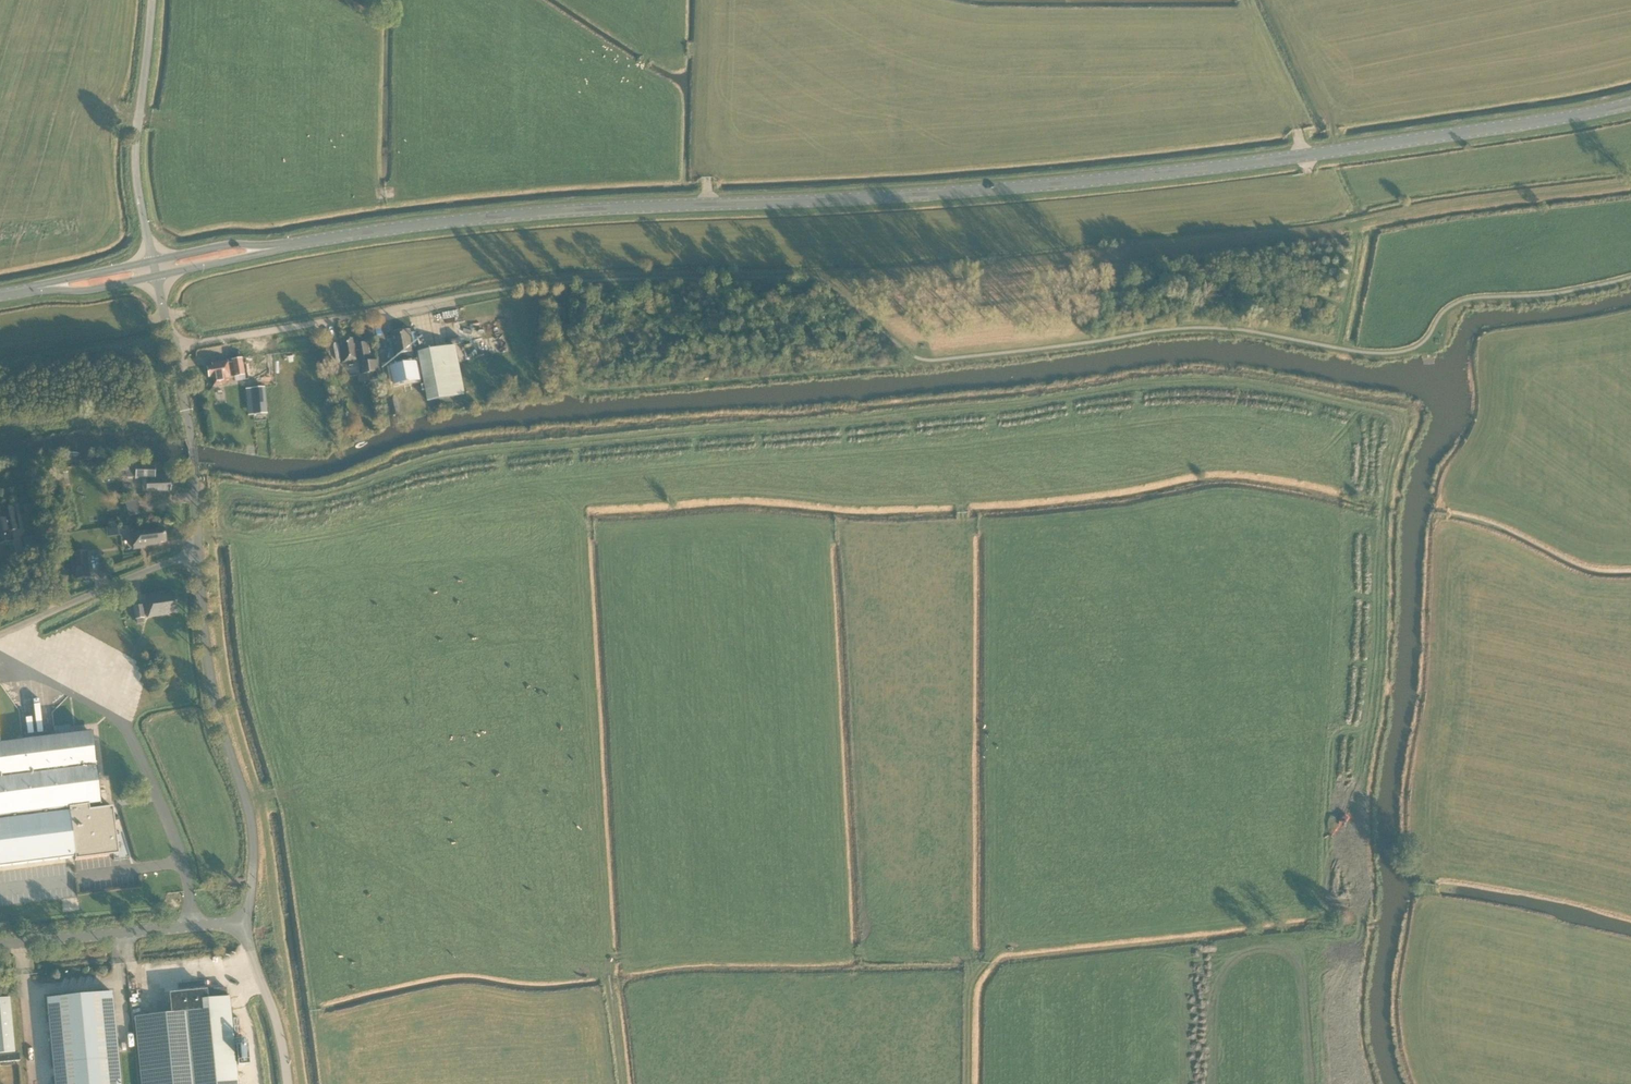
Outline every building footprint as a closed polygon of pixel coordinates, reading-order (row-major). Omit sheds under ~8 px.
[(394,346),(387,347),(395,385),(422,380),(414,342),(413,342),(412,342),(410,329),(394,332),(397,345),(394,346)] [(359,360),(361,375),(367,374),(368,381),(379,379),(376,361),(370,362),(367,343),(353,345),(352,339),(343,341),(344,346),(340,347),(343,363),(348,362),(349,366),(353,365),(353,361),(359,360)] [(487,342),(463,345),(465,360),(489,357),(487,342)] [(465,394),(461,371),(456,345),(418,353),(428,401),(465,394)] [(246,379),(269,378),(267,355),(245,357),(246,379)] [(241,359),(235,360),(231,362),(232,365),(227,365),(227,361),(212,364),(212,367),(207,368),(209,378),(213,377),(215,385),(225,383),(225,379),(244,376),(241,359)] [(267,414),(265,387),(250,389),(253,415),(267,414)] [(135,479),(146,479),(146,492),(170,491),(170,475),(154,476),(154,466),(135,465),(135,479)] [(58,474),(60,487),(69,485),(67,472),(58,474)] [(129,516),(140,512),(136,500),(125,503),(129,516)] [(14,507),(0,510),(2,520),(0,520),(0,544),(12,541),(10,532),(19,530),(14,507)] [(147,527),(131,529),(133,550),(144,549),(144,547),(149,546),(149,544),(165,542),(163,529),(154,530),(153,528),(147,529),(147,527)] [(22,539),(27,558),(38,555),(33,536),(22,539)] [(72,553),(75,580),(90,578),(86,551),(72,553)] [(160,596),(160,593),(144,596),(147,618),(168,615),(168,614),(177,612),(174,594),(160,596)] [(144,618),(142,605),(133,607),(135,619),(144,618)] [(73,730),(70,730),(69,725),(54,727),(55,737),(73,734),(73,730)] [(88,805),(99,803),(90,733),(0,744),(0,867),(74,857),(75,861),(113,856),(113,861),(128,859),(129,859),(121,834),(120,834),(115,835),(112,808),(89,810),(88,805)] [(134,1017),(141,1083),(238,1083),(229,997),(227,997),(226,989),(207,990),(169,994),(171,1014),(134,1017)] [(54,1083),(120,1083),(111,993),(46,999),(54,1083)] [(9,998),(0,999),(0,1054),(14,1053),(9,998)] [(18,1053),(0,1055),(0,1063),(19,1061),(18,1053)]
